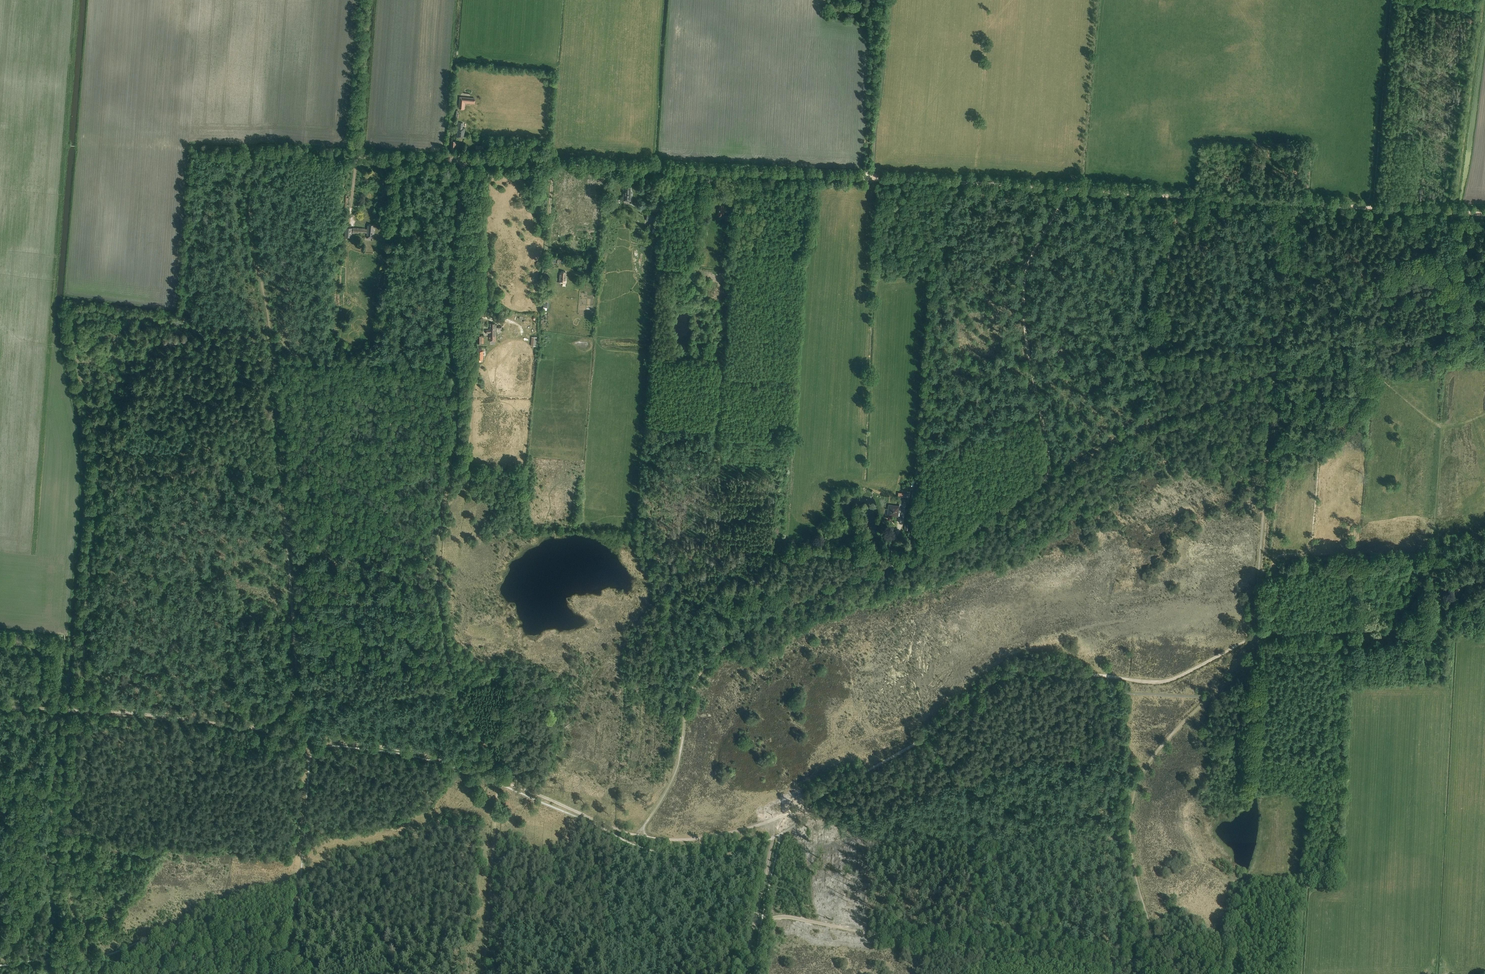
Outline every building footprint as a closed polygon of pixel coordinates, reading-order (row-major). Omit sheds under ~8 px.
[(460,96),(459,108),(464,109),(465,103),(475,104),(475,98),(460,96)] [(463,128),(463,123),(458,123),(457,128),(458,128),(458,130),(457,130),(457,137),(464,138),(465,128),(463,128)] [(623,201),(631,201),(632,193),(630,193),(631,187),(624,187),(623,201)] [(655,229),(655,227),(656,215),(651,215),(651,213),(647,213),(647,220),(650,221),(649,229),(655,229)] [(352,228),(346,228),(345,237),(351,237),(352,233),(359,234),(359,233),(367,233),(367,238),(374,238),(374,231),(373,231),(374,225),(369,225),(369,226),(368,225),(367,229),(364,229),(364,228),(352,228)] [(496,341),(496,325),(495,325),(495,324),(491,323),(491,328),(490,328),(490,330),(485,330),(485,333),(490,333),(490,341),(496,341)] [(904,511),(905,503),(899,503),(899,505),(888,504),(887,515),(898,517),(899,513),(901,511),(904,511)]
